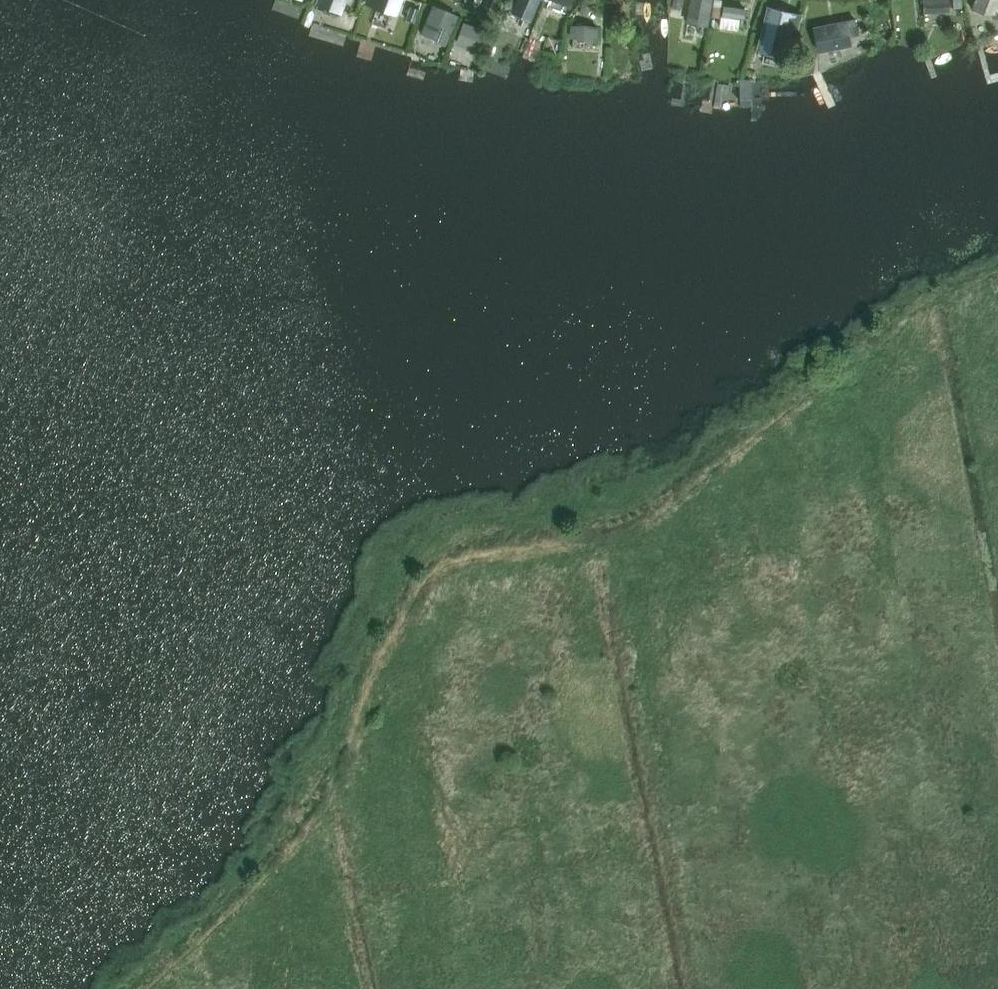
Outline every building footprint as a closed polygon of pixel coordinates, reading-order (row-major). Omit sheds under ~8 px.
[(316,4),(342,13),(347,0),(317,0),(316,4)] [(365,4),(396,15),(402,0),(366,0),(365,4)] [(539,0),(517,0),(517,1),(513,11),(532,18),(535,9),(539,0)] [(686,22),(708,26),(712,0),(690,0),(686,22)] [(949,0),(923,0),(924,12),(950,10),(949,0)] [(971,9),(984,14),(989,0),(974,0),(971,9)] [(458,15),(432,5),(420,35),(445,45),(458,15)] [(745,8),(723,5),(719,27),(731,29),(742,31),(744,18),(745,8)] [(801,13),(767,5),(757,48),(786,55),(792,28),(797,30),(801,13)] [(859,34),(856,18),(811,27),(816,53),(851,46),(849,36),(859,34)] [(494,34),(463,22),(455,43),(476,51),(480,40),(490,43),(494,34)] [(598,26),(571,24),(570,37),(597,38),(598,26)]
